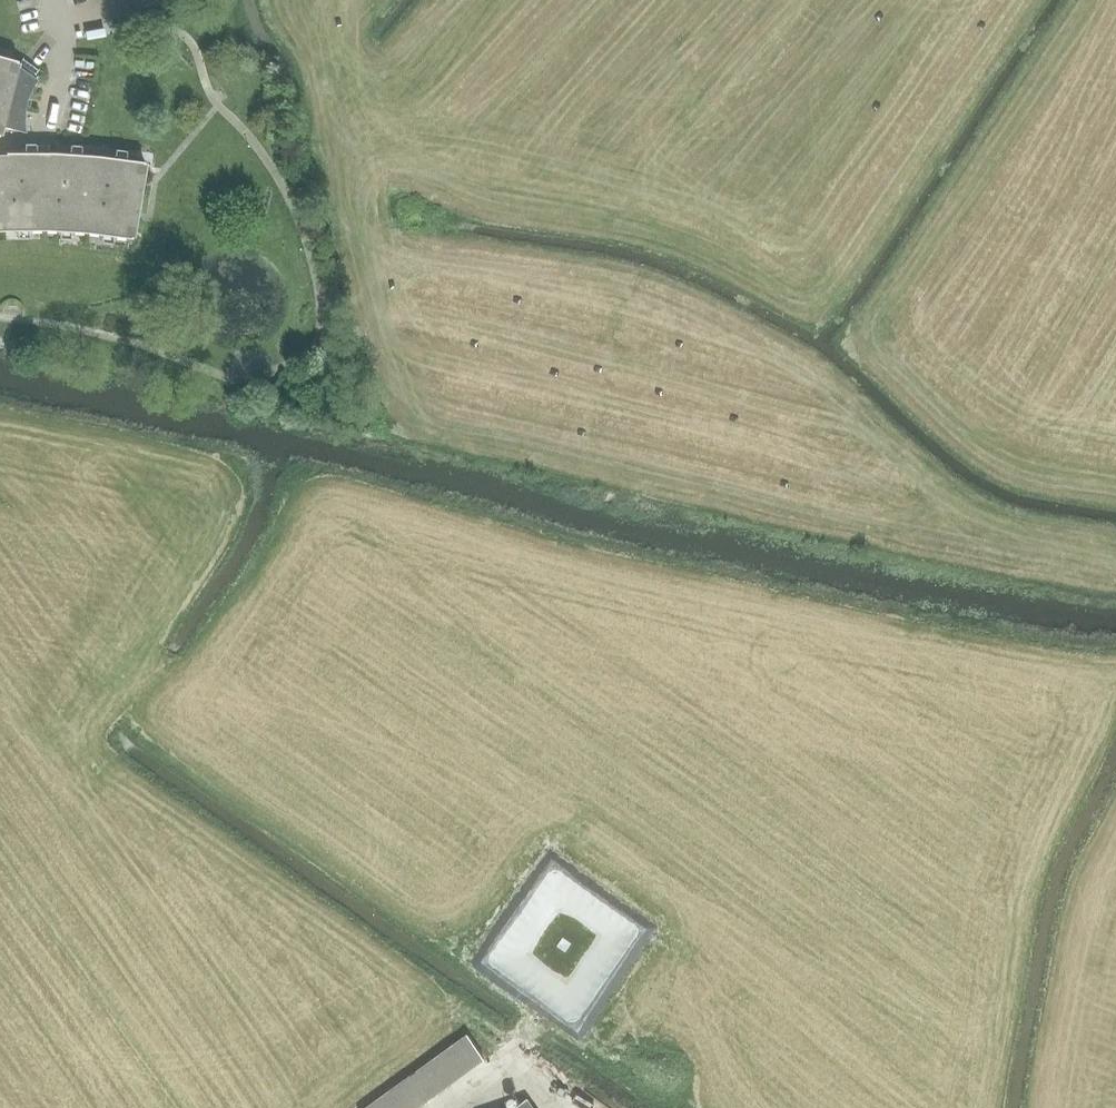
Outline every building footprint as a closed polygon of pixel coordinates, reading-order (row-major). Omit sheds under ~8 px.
[(23,129),(23,130),(25,130),(24,126),(23,121),(23,119),(23,114),(23,112),(24,108),(25,103),(26,99),(27,95),(28,93),(31,87),(34,81),(38,76),(37,75),(34,78),(33,76),(38,69),(22,58),(17,65),(15,64),(16,61),(17,61),(18,59),(0,54),(0,124),(23,129)] [(2,229),(44,229),(87,231),(132,237),(144,160),(98,154),(53,151),(6,151),(0,151),(0,229),(2,229)] [(365,1107),(417,1107),(484,1060),(466,1035),(365,1107)]
